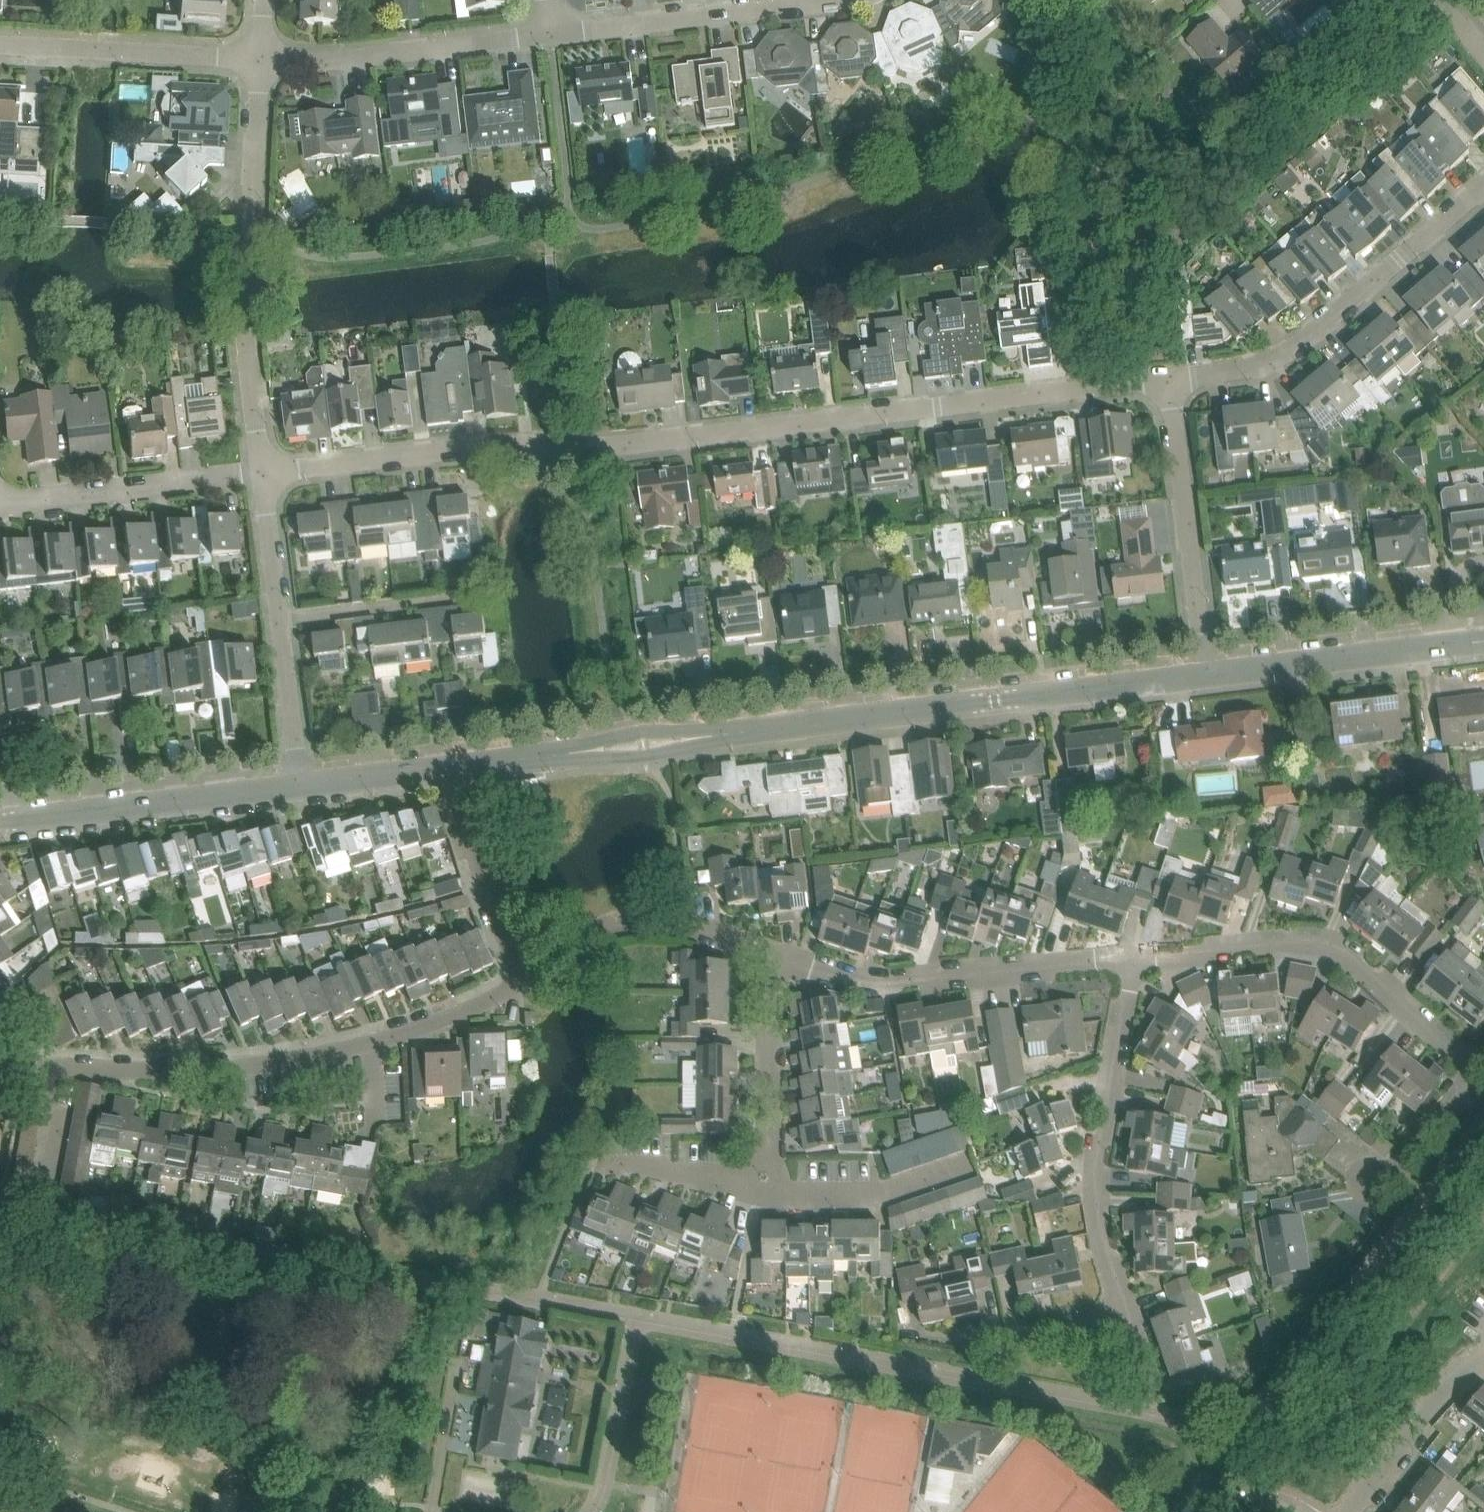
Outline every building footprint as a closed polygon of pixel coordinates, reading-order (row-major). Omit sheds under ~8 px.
[(157,30),(183,31),(184,23),(223,25),(225,0),(182,0),(182,15),(178,14),(158,13),(157,30)] [(302,22),(331,23),(331,20),(345,21),(346,0),(304,0),(302,22)] [(407,0),(394,0),(397,22),(410,21),(407,0)] [(410,21),(422,19),(420,0),(407,0),(410,21)] [(469,10),(511,5),(510,0),(468,0),(469,10)] [(931,12),(942,36),(945,35),(953,48),(959,45),(959,33),(980,36),(1002,17),(1003,2),(994,1),(994,0),(942,0),(942,6),(931,12)] [(942,36),(931,12),(930,13),(911,6),(892,15),(885,34),(873,37),(876,63),(879,62),(884,79),(896,75),(898,68),(917,74),(939,65),(943,53),(934,50),(939,38),(942,36)] [(1229,43),(1211,22),(1190,40),(1207,61),(1207,62),(1227,86),(1249,68),(1247,65),(1260,54),(1241,32),(1229,43)] [(822,43),(808,45),(812,71),(815,70),(818,94),(826,93),(829,90),(826,72),(829,69),(841,78),(863,75),(872,64),(876,63),(873,37),(872,37),(856,24),(835,27),(822,43)] [(815,70),(812,71),(808,45),(792,33),(771,35),(758,51),(744,53),(747,79),(764,77),(777,87),(796,84),(809,95),(818,94),(815,70)] [(738,49),(725,50),(712,52),(714,68),(701,69),(701,64),(673,67),(677,105),(683,104),(683,106),(693,104),(693,103),(704,101),(707,128),(735,125),(730,84),(742,83),(738,49)] [(579,92),(567,94),(571,125),(588,123),(585,107),(635,101),(633,90),(630,65),(577,71),(579,92)] [(1446,82),(1454,91),(1442,102),(1439,97),(1438,98),(1474,140),(1483,132),(1483,95),(1461,68),(1446,82)] [(485,95),(463,98),(470,151),(541,142),(533,70),(508,73),(512,102),(505,110),(498,105),(497,98),(491,99),(485,95)] [(1389,78),(1382,84),(1385,87),(1390,92),(1396,87),(1392,82),(1389,78)] [(989,79),(977,87),(985,98),(996,91),(989,79)] [(393,120),(381,121),(385,148),(415,144),(413,128),(441,125),(443,141),(462,139),(462,136),(456,85),(438,88),(437,81),(408,84),(407,80),(389,82),(393,120)] [(16,145),(15,162),(40,164),(42,129),(42,128),(17,126),(19,87),(19,86),(0,85),(0,144),(16,145)] [(163,99),(161,107),(162,117),(169,125),(169,131),(179,132),(178,144),(201,145),(202,130),(226,131),(227,96),(221,89),(180,87),(172,86),(171,92),(167,96),(163,99)] [(655,87),(639,89),(639,90),(640,101),(643,121),(659,119),(655,87)] [(1416,126),(1415,126),(1452,169),(1465,158),(1469,154),(1464,148),(1473,140),(1474,141),(1474,140),(1438,98),(1423,110),(1431,120),(1420,130),(1416,126)] [(379,156),(373,100),(348,103),(349,114),(335,115),(334,113),(325,114),(325,112),(310,114),(310,116),(301,117),(306,159),(340,155),(339,155),(354,153),(354,159),(379,156)] [(1368,108),(1360,115),(1367,122),(1374,116),(1368,108)] [(911,112),(897,115),(901,131),(914,128),(911,112)] [(748,116),(738,117),(740,129),(749,128),(748,116)] [(136,143),(136,145),(162,146),(163,125),(144,124),(143,133),(136,143)] [(1451,169),(1452,169),(1415,126),(1400,139),(1409,149),(1397,159),(1388,149),(1388,150),(1429,198),(1442,187),(1446,183),(1447,183),(1441,177),(1451,169)] [(1338,128),(1331,134),(1339,144),(1347,138),(1338,128)] [(225,149),(162,146),(136,145),(135,162),(152,163),(156,160),(158,163),(160,161),(171,173),(163,180),(184,202),(206,182),(199,174),(209,165),(224,166),(225,149)] [(1314,146),(1303,156),(1314,169),(1325,159),(1314,146)] [(541,152),(543,167),(555,166),(553,150),(541,152)] [(1428,198),(1429,198),(1388,150),(1373,163),(1381,172),(1369,182),(1361,173),(1402,221),(1419,206),(1414,200),(1423,192),(1428,198)] [(1333,196),(1342,206),(1374,245),(1387,233),(1392,229),(1387,223),(1396,216),(1401,222),(1402,221),(1361,173),(1345,186),(1333,196)] [(145,193),(127,209),(129,211),(137,212),(151,200),(145,193)] [(1256,199),(1248,206),(1257,216),(1265,210),(1256,199)] [(186,214),(174,200),(161,211),(181,219),(186,214)] [(1361,256),(1374,245),(1342,206),(1329,217),(1321,207),(1306,220),(1347,268),(1342,261),(1351,254),(1356,260),(1361,256)] [(272,218),(272,230),(284,230),(284,224),(278,218),(272,218)] [(1294,230),(1278,243),(1319,291),(1320,291),(1315,285),(1324,277),(1329,283),(1347,268),(1306,220),(1305,220),(1314,230),(1302,240),(1294,230)] [(1474,232),(1483,243),(1483,227),(1477,233),(1475,231),(1474,232)] [(1474,232),(1476,234),(1467,242),(1470,246),(1462,253),(1474,268),(1464,276),(1483,299),(1483,298),(1483,243),(1474,232)] [(1306,303),(1319,291),(1278,243),(1286,253),(1275,263),(1266,253),(1251,267),(1255,271),(1287,309),(1296,300),(1301,307),(1302,306),(1306,303)] [(1034,247),(1016,249),(1018,267),(1019,271),(1031,270),(1053,267),(1052,256),(1044,250),(1045,248),(1043,246),(1034,247)] [(1049,299),(1057,298),(1053,267),(1031,270),(1032,279),(1047,278),(1049,299)] [(1419,279),(1418,279),(1452,319),(1468,305),(1472,309),(1483,299),(1464,276),(1454,285),(1442,270),(1433,277),(1430,273),(1421,281),(1419,279)] [(1234,271),(1219,284),(1223,289),(1255,326),(1264,318),(1269,324),(1274,320),(1287,309),(1255,271),(1243,281),(1234,271)] [(977,277),(962,278),(962,281),(963,293),(978,292),(977,279),(977,277)] [(1436,333),(1452,319),(1418,279),(1418,280),(1420,282),(1411,290),(1414,294),(1406,301),(1418,316),(1408,324),(1428,347),(1439,337),(1436,333)] [(997,314),(999,328),(995,332),(1000,336),(1002,350),(1027,346),(1030,368),(1053,365),(1049,330),(1053,325),(1048,321),(1043,284),(1020,287),(1023,310),(997,314)] [(1242,338),(1255,327),(1223,289),(1205,304),(1213,314),(1181,318),(1183,340),(1195,339),(1196,347),(1214,345),(1217,345),(1219,344),(1222,343),(1225,342),(1228,339),(1232,336),(1237,342),(1242,338)] [(919,329),(919,333),(919,337),(921,341),(923,343),(926,345),(930,346),(932,361),(923,362),(926,379),(952,376),(952,377),(964,376),(962,364),(987,362),(981,314),(980,307),(979,302),(962,304),(962,300),(938,303),(940,320),(927,322),(924,323),(921,326),(919,329)] [(771,359),(775,393),(821,388),(817,355),(832,353),(826,303),(809,306),(814,345),(799,347),(800,356),(771,359)] [(894,354),(909,353),(904,317),(875,321),(879,350),(868,352),(867,349),(862,350),(862,352),(849,354),(852,374),(864,372),(866,388),(897,384),(894,354)] [(1363,327),(1396,367),(1405,377),(1421,363),(1415,357),(1428,347),(1408,324),(1398,333),(1385,318),(1377,325),(1374,321),(1365,329),(1363,327)] [(1380,381),(1396,367),(1363,327),(1362,328),(1364,330),(1355,337),(1358,342),(1350,349),(1362,363),(1352,372),(1371,394),(1383,384),(1380,381)] [(406,374),(421,372),(418,346),(403,348),(406,374)] [(422,375),(428,426),(465,421),(464,413),(474,412),(474,414),(468,358),(466,348),(447,350),(444,355),(442,354),(439,359),(440,360),(436,365),(437,373),(422,375)] [(618,381),(616,384),(617,395),(620,397),(622,410),(624,409),(627,412),(638,410),(641,408),(661,405),(661,408),(675,406),(675,403),(685,401),(682,374),(671,375),(670,368),(643,371),(642,367),(642,362),(640,357),(636,354),(632,352),(627,352),(622,354),(618,358),(617,363),(617,368),(618,370),(618,374),(617,374),(618,381)] [(722,364),(695,367),(700,407),(730,403),(729,397),(751,394),(746,353),(721,356),(722,364)] [(494,355),(468,358),(474,414),(475,414),(476,414),(475,411),(486,410),(487,418),(517,415),(511,366),(496,368),(494,355)] [(612,365),(603,366),(604,377),(614,376),(612,365)] [(376,396),(376,395),(372,366),(350,369),(351,382),(345,383),(345,379),(345,378),(344,377),(344,375),(343,375),(343,374),(342,372),(341,371),(339,370),(338,369),(336,368),(335,368),(334,368),(333,367),(330,367),(324,368),(327,392),(332,431),(363,427),(360,398),(376,396)] [(1307,375),(1340,415),(1357,401),(1363,409),(1367,413),(1379,403),(1371,394),(1352,372),(1342,381),(1330,366),(1321,373),(1318,369),(1309,377),(1307,375)] [(310,433),(332,431),(327,392),(324,368),(313,370),(308,376),(310,394),(283,397),(288,439),(310,436),(310,433)] [(1293,423),(1305,451),(1310,463),(1313,471),(1330,456),(1329,434),(1324,428),(1340,415),(1307,375),(1306,376),(1308,378),(1299,385),(1302,389),(1294,396),(1307,411),(1293,423)] [(172,397),(177,437),(179,450),(192,448),(191,440),(206,438),(206,440),(207,441),(207,442),(208,443),(209,444),(209,445),(210,445),(211,446),(213,447),(216,447),(218,447),(219,446),(220,446),(222,445),(224,443),(224,442),(225,440),(226,438),(226,437),(226,436),(221,397),(218,397),(217,385),(216,378),(200,380),(203,399),(187,401),(184,377),(170,379),(172,397)] [(405,425),(413,424),(409,393),(407,380),(393,382),(394,393),(376,395),(376,396),(380,432),(405,429),(405,425)] [(51,389),(51,394),(55,424),(67,423),(71,458),(111,454),(103,393),(70,397),(68,386),(51,389)] [(55,424),(51,394),(22,397),(22,400),(4,403),(9,441),(27,439),(30,464),(59,460),(55,424)] [(127,423),(132,459),(167,455),(165,438),(177,437),(172,397),(152,399),(154,418),(143,419),(142,410),(137,408),(128,409),(123,413),(125,423),(127,423)] [(1228,431),(1214,433),(1219,472),(1235,470),(1233,455),(1254,453),(1248,401),(1247,401),(1247,404),(1236,405),(1236,410),(1226,412),(1228,431)] [(1248,401),(1254,453),(1275,450),(1276,455),(1289,453),(1305,451),(1293,423),(1275,425),(1272,406),(1261,407),(1261,402),(1249,403),(1248,401)] [(1083,452),(1086,480),(1115,477),(1113,461),(1128,459),(1126,438),(1132,437),(1129,416),(1110,419),(1110,417),(1105,417),(1106,421),(1092,422),(1095,451),(1083,452)] [(1071,462),(1068,438),(1056,439),(1055,423),(1040,425),(1040,429),(1011,432),(1015,466),(1033,464),(1034,472),(1047,471),(1047,467),(1060,465),(1059,463),(1071,462)] [(1005,482),(1001,446),(987,448),(985,432),(937,438),(941,472),(988,466),(990,484),(1005,482)] [(869,468),(851,470),(854,497),(857,496),(869,495),(872,495),(871,489),(897,486),(896,480),(912,478),(908,441),(878,445),(881,473),(869,475),(869,468)] [(1422,447),(1395,450),(1408,469),(1424,467),(1422,447)] [(795,467),(778,469),(782,503),(800,501),(799,498),(798,489),(832,485),(833,493),(833,494),(846,493),(843,468),(831,470),(829,451),(793,455),(795,467)] [(1305,451),(1289,453),(1290,460),(1295,464),(1310,463),(1305,451)] [(778,506),(774,470),(762,471),(762,472),(755,473),(754,464),(714,469),(717,497),(756,492),(758,508),(778,506)] [(689,502),(685,469),(640,474),(644,508),(646,507),(648,529),(666,527),(664,505),(689,502)] [(711,476),(698,478),(701,494),(713,492),(711,476)] [(1340,513),(1358,511),(1355,481),(1336,483),(1340,513)] [(1453,552),(1483,548),(1483,486),(1481,484),(1472,485),(1469,483),(1458,484),(1456,487),(1447,489),(1442,494),(1444,508),(1447,508),(1453,552)] [(1067,491),(1069,511),(1070,511),(1085,509),(1083,489),(1067,491)] [(425,492),(424,492),(434,562),(440,561),(438,552),(445,551),(447,563),(473,559),(468,520),(471,520),(469,497),(445,500),(439,501),(438,491),(425,493),(425,492)] [(412,505),(384,508),(388,546),(416,542),(418,553),(418,555),(426,554),(428,563),(434,562),(424,492),(423,492),(423,493),(410,495),(412,505)] [(1221,548),(1226,586),(1272,580),(1271,579),(1275,579),(1276,590),(1292,588),(1281,499),(1260,502),(1265,536),(1261,536),(1262,543),(1221,548)] [(348,561),(341,502),(339,502),(339,503),(327,505),(328,515),(299,518),(301,540),(305,540),(307,556),(333,553),(334,563),(348,561)] [(388,546),(384,508),(356,511),(354,502),(342,503),(342,502),(341,502),(348,561),(362,559),(360,549),(388,546)] [(705,528),(702,502),(689,503),(692,529),(705,528)] [(192,509),(199,566),(213,564),(212,556),(240,553),(235,515),(207,519),(206,507),(192,509)] [(1054,582),(1041,583),(1044,608),(1072,605),(1072,606),(1097,603),(1090,550),(1098,549),(1093,508),(1085,509),(1070,511),(1071,522),(1062,523),(1066,562),(1052,564),(1054,582)] [(165,512),(151,514),(153,525),(157,563),(158,571),(172,569),(171,561),(197,558),(198,566),(199,566),(192,509),(191,509),(193,521),(166,524),(165,512)] [(124,517),(110,519),(112,531),(117,576),(131,574),(130,566),(157,563),(153,525),(125,529),(124,517)] [(1414,568),(1431,566),(1424,517),(1400,520),(1400,524),(1375,527),(1380,564),(1413,560),(1414,568)] [(1154,556),(1149,521),(1123,524),(1128,567),(1113,569),(1116,592),(1116,597),(1117,597),(1119,599),(1131,598),(1132,594),(1133,594),(1132,591),(1146,589),(1147,594),(1164,592),(1162,574),(1159,574),(1158,564),(1161,564),(1160,556),(1154,556)] [(83,522),(69,524),(71,536),(76,581),(90,579),(89,571),(116,568),(112,531),(85,534),(83,522)] [(911,590),(910,590),(912,609),(914,622),(932,620),(932,623),(935,623),(935,619),(944,618),(944,622),(962,619),(962,616),(974,615),(962,526),(944,528),(947,552),(941,553),(945,586),(928,588),(927,585),(923,582),(915,583),(911,587),(911,590)] [(42,527),(29,529),(30,541),(36,586),(76,581),(71,536),(44,539),(42,527)] [(0,532),(0,590),(36,586),(29,529),(28,529),(29,541),(3,544),(1,532),(0,532)] [(794,529),(782,530),(784,545),(796,544),(794,529)] [(1329,570),(1353,567),(1349,532),(1298,539),(1303,577),(1330,574),(1329,570)] [(700,545),(697,549),(698,555),(708,554),(707,544),(700,545)] [(1023,578),(1035,577),(1031,547),(1002,551),(1004,567),(989,569),(994,608),(1009,607),(1009,611),(1023,609),(1020,589),(1024,588),(1023,578)] [(639,554),(639,557),(640,563),(658,561),(657,551),(639,554)] [(629,559),(628,559),(629,570),(640,568),(640,563),(639,557),(629,559)] [(883,617),(905,614),(900,575),(848,582),(854,626),(883,622),(883,617)] [(828,627),(841,625),(836,586),(822,588),(823,593),(807,595),(808,599),(782,602),(787,640),(808,638),(807,635),(829,632),(828,627)] [(360,587),(352,588),(354,604),(362,602),(360,587)] [(696,652),(711,650),(704,587),(685,589),(688,615),(646,620),(646,619),(635,620),(637,638),(649,637),(653,662),(697,657),(696,652)] [(167,591),(161,592),(163,610),(169,609),(167,591)] [(749,646),(777,642),(772,600),(758,602),(757,593),(743,595),(743,599),(718,602),(720,616),(723,616),(725,627),(724,627),(723,628),(723,629),(723,630),(723,631),(724,631),(725,631),(726,641),(748,639),(749,646)] [(133,599),(123,600),(124,613),(134,612),(133,599)] [(257,600),(250,602),(252,615),(259,614),(257,600)] [(86,607),(82,611),(83,615),(87,619),(91,618),(94,614),(94,610),(90,607),(86,607)] [(452,607),(438,609),(443,644),(455,642),(457,658),(484,654),(482,639),(486,638),(483,616),(454,620),(452,607)] [(430,645),(443,644),(438,609),(425,610),(426,623),(398,626),(403,664),(432,661),(430,645)] [(13,616),(0,617),(1,628),(14,627),(13,616)] [(369,617),(355,619),(360,654),(372,652),(374,668),(375,668),(376,680),(400,677),(399,665),(403,664),(398,626),(370,630),(369,617)] [(347,655),(360,654),(355,619),(341,621),(343,633),(313,637),(316,659),(320,659),(322,674),(349,671),(347,655)] [(12,630),(1,632),(2,640),(13,639),(12,630)] [(222,641),(209,643),(215,700),(229,698),(228,686),(256,683),(251,646),(223,649),(222,641)] [(195,704),(193,690),(200,690),(202,702),(215,700),(209,643),(195,644),(196,652),(169,655),(169,656),(175,706),(195,704)] [(161,706),(174,705),(174,706),(175,706),(169,656),(169,655),(168,648),(154,649),(155,657),(128,660),(128,661),(132,698),(133,698),(159,694),(161,706)] [(87,665),(93,715),(113,712),(111,700),(118,700),(122,732),(136,730),(133,710),(134,710),(132,698),(128,661),(128,660),(127,653),(113,654),(114,662),(88,665),(87,665)] [(87,657),(45,663),(52,720),(53,720),(51,708),(78,704),(79,716),(93,715),(87,665),(88,665),(87,657)] [(5,675),(10,713),(37,710),(38,721),(52,720),(45,663),(32,664),(32,672),(5,675)] [(13,735),(10,713),(5,675),(4,668),(0,668),(0,736),(13,735)] [(448,684),(451,709),(464,707),(461,682),(448,684)] [(437,711),(451,709),(448,684),(434,686),(437,711)] [(378,693),(364,694),(367,719),(381,718),(378,693)] [(367,719),(364,694),(351,696),(354,721),(367,719)] [(1401,736),(1396,695),(1332,703),(1337,744),(1354,742),(1353,734),(1384,730),(1385,738),(1401,736)] [(1440,701),(1445,744),(1463,742),(1463,737),(1483,735),(1483,696),(1440,701)] [(1194,728),(1176,730),(1180,762),(1198,760),(1197,754),(1230,750),(1231,761),(1274,756),(1271,736),(1262,737),(1260,715),(1252,716),(1248,713),(1236,715),(1233,718),(1226,719),(1227,730),(1194,734),(1194,728)] [(1304,725),(1294,727),(1298,756),(1316,754),(1313,730),(1305,731),(1304,725)] [(1085,740),(1083,740),(1068,742),(1072,773),(1086,771),(1085,765),(1125,760),(1121,731),(1092,735),(1093,742),(1088,743),(1087,742),(1087,741),(1086,741),(1086,740),(1085,740)] [(194,741),(182,743),(184,757),(196,755),(194,741)] [(916,755),(900,756),(907,815),(920,813),(919,800),(954,796),(947,743),(915,747),(916,755)] [(998,744),(968,748),(971,768),(974,767),(976,783),(996,781),(997,787),(1008,786),(1007,778),(1043,774),(1040,746),(1005,751),(999,752),(998,744)] [(894,816),(907,815),(900,756),(884,758),(883,750),(855,754),(862,807),(892,804),(894,816)] [(1427,786),(1451,784),(1447,754),(1424,757),(1427,786)] [(813,767),(797,769),(802,815),(832,811),(830,797),(848,795),(843,755),(824,758),(824,759),(812,761),(813,767)] [(704,780),(698,787),(706,793),(726,791),(725,788),(738,786),(739,789),(751,788),(753,807),(771,804),(773,818),(802,815),(797,769),(780,771),(779,765),(768,766),(767,764),(736,768),(737,779),(724,781),(724,777),(723,778),(704,780)] [(1071,778),(1056,780),(1059,801),(1062,834),(1075,832),(1076,832),(1073,808),(1075,808),(1071,778)] [(1058,801),(1056,780),(1044,782),(1047,802),(1058,801)] [(1298,784),(1264,788),(1266,807),(1300,803),(1298,784)] [(1169,797),(1159,798),(1162,821),(1179,819),(1183,819),(1182,808),(1169,797)] [(409,809),(421,848),(444,841),(434,810),(419,814),(417,807),(409,809)] [(421,848),(409,809),(408,809),(409,813),(396,817),(394,809),(385,812),(397,851),(419,844),(420,849),(421,848)] [(1335,809),(1334,826),(1352,828),(1353,810),(1335,809)] [(397,851),(385,812),(384,812),(385,816),(372,820),(369,812),(360,815),(373,854),(372,854),(374,859),(375,864),(398,856),(396,851),(397,851)] [(1283,812),(1271,846),(1286,851),(1298,817),(1283,812)] [(373,854),(360,815),(361,819),(348,823),(345,815),(336,818),(348,857),(350,863),(351,867),(374,859),(372,854),(373,854)] [(1372,856),(1378,842),(1387,825),(1371,817),(1356,848),(1372,856)] [(348,857),(336,818),(335,818),(336,822),(323,826),(321,818),(312,821),(312,824),(301,828),(308,849),(310,848),(316,867),(323,871),(350,863),(348,857)] [(1179,819),(1162,821),(1154,845),(1169,850),(1179,819)] [(265,824),(256,827),(268,866),(292,859),(290,855),(302,852),(295,829),(283,833),(282,827),(267,832),(265,824)] [(270,873),(268,866),(256,827),(255,827),(256,831),(243,835),(241,827),(232,830),(244,869),(243,869),(244,872),(247,880),(270,873)] [(1066,856),(1062,867),(1083,865),(1081,846),(1104,843),(1102,829),(1076,832),(1075,832),(1062,834),(1066,856)] [(217,830),(208,833),(219,868),(222,879),(244,872),(243,869),(244,869),(232,830),(231,830),(232,834),(219,838),(217,830)] [(189,833),(171,838),(182,874),(189,895),(201,891),(196,875),(219,868),(208,833),(207,833),(208,837),(195,841),(192,833),(189,834),(189,833)] [(702,837),(687,838),(688,852),(703,851),(702,837)] [(895,839),(897,851),(897,854),(899,853),(926,850),(927,849),(911,850),(910,837),(895,839)] [(962,837),(949,839),(950,847),(963,845),(962,837)] [(1029,849),(1033,837),(1007,840),(1006,843),(1029,849)] [(143,840),(134,842),(146,881),(169,875),(170,878),(182,874),(171,838),(170,838),(172,844),(161,848),(160,843),(145,847),(143,840)] [(119,843),(110,845),(122,884),(121,885),(124,895),(147,887),(146,882),(146,881),(134,842),(133,843),(134,846),(121,850),(119,843)] [(1385,844),(1378,842),(1372,856),(1386,867),(1390,863),(1385,844)] [(95,845),(86,848),(98,887),(120,880),(121,885),(122,884),(110,845),(109,846),(110,849),(97,853),(95,845)] [(806,845),(791,847),(793,862),(808,860),(806,845)] [(70,848),(61,851),(74,890),(96,883),(97,888),(98,887),(86,848),(85,848),(86,852),(73,856),(70,848)] [(929,850),(928,851),(943,856),(945,848),(929,850)] [(809,850),(810,862),(822,861),(820,849),(809,850)] [(926,850),(899,853),(898,857),(897,860),(920,868),(926,850)] [(73,891),(74,890),(61,851),(61,852),(62,855),(48,859),(46,851),(37,854),(49,893),(72,886),(73,891)] [(899,853),(897,854),(897,856),(873,859),(868,872),(894,869),(897,860),(898,857),(899,853)] [(762,917),(757,870),(738,872),(736,856),(709,859),(712,887),(726,886),(729,906),(760,902),(762,917)] [(1161,873),(1153,897),(1154,897),(1155,893),(1165,896),(1164,900),(1170,902),(1166,917),(1194,926),(1207,886),(1194,882),(1195,876),(1181,871),(1184,863),(1166,857),(1161,873)] [(1271,900),(1301,909),(1315,866),(1314,866),(1310,878),(1297,874),(1300,861),(1285,857),(1271,900)] [(1207,886),(1194,926),(1198,915),(1226,924),(1228,918),(1229,919),(1231,914),(1230,914),(1236,896),(1253,901),(1265,864),(1258,861),(1247,858),(1241,877),(1228,873),(1226,879),(1211,874),(1207,886)] [(1013,896),(1001,932),(1026,940),(1032,924),(1048,929),(1056,902),(1052,894),(1061,865),(1045,860),(1039,878),(1045,880),(1040,895),(1017,887),(1013,896)] [(1315,866),(1301,909),(1301,910),(1305,897),(1335,907),(1349,864),(1333,860),(1330,871),(1315,866)] [(24,868),(30,887),(41,879),(35,861),(24,868)] [(1353,923),(1375,940),(1401,908),(1408,899),(1396,890),(1401,884),(1390,876),(1389,878),(1369,862),(1357,887),(1372,898),(1353,923)] [(0,863),(0,907),(7,902),(8,903),(16,897),(7,885),(12,881),(0,863)] [(804,865),(757,870),(762,917),(778,915),(779,923),(794,921),(792,909),(809,908),(804,865)] [(822,875),(821,866),(812,867),(813,876),(822,875)] [(1104,892),(1092,927),(1121,937),(1131,906),(1148,911),(1153,897),(1161,873),(1142,868),(1137,883),(1110,874),(1104,892)] [(1066,918),(1092,927),(1104,892),(1092,889),(1095,878),(1080,873),(1066,918)] [(944,913),(947,903),(955,879),(943,875),(931,909),(944,913)] [(41,879),(30,887),(28,888),(36,912),(45,905),(48,903),(41,879)] [(456,879),(433,886),(436,898),(460,891),(456,879)] [(955,879),(944,913),(954,916),(948,934),(973,943),(974,940),(979,925),(985,906),(974,902),(977,893),(965,889),(967,883),(955,879)] [(823,930),(819,941),(842,949),(858,902),(833,894),(832,881),(815,883),(815,886),(818,907),(811,927),(823,930)] [(436,898),(433,886),(420,890),(423,902),(436,898)] [(997,947),(1001,932),(1013,896),(991,889),(985,906),(979,925),(989,928),(984,943),(997,947)] [(444,915),(469,907),(466,896),(440,903),(444,915)] [(387,902),(389,910),(404,906),(401,897),(387,901),(387,902)] [(1483,912),(1483,906),(1472,897),(1452,923),(1467,934),(1483,912)] [(906,911),(895,944),(895,945),(918,952),(929,918),(931,914),(926,912),(929,904),(911,898),(906,911)] [(1401,908),(1375,940),(1400,960),(1408,950),(1422,961),(1442,936),(1439,934),(1428,925),(1426,927),(1425,926),(1431,918),(1408,899),(1401,908)] [(377,913),(389,910),(387,902),(387,901),(375,904),(377,913)] [(21,922),(8,903),(7,902),(0,907),(0,937),(21,922)] [(858,902),(842,949),(865,957),(868,948),(881,910),(858,902)] [(868,948),(891,956),(906,911),(883,903),(868,948)] [(437,904),(420,908),(424,916),(439,912),(437,904)] [(344,905),(326,910),(326,912),(329,923),(338,921),(348,919),(344,905)] [(424,916),(420,908),(407,912),(409,920),(424,916)] [(47,912),(33,922),(38,939),(43,936),(53,929),(47,912)] [(313,915),(316,926),(329,923),(326,912),(313,915)] [(393,916),(376,920),(380,928),(395,925),(393,916)] [(276,922),(260,924),(261,926),(262,925),(264,933),(277,932),(288,930),(284,919),(276,919),(276,922)] [(365,931),(380,928),(376,920),(363,923),(365,931)] [(249,925),(250,935),(264,933),(262,925),(261,926),(260,924),(249,925)] [(355,925),(339,928),(341,937),(358,933),(355,925)] [(212,927),(200,930),(203,941),(215,939),(212,927)] [(43,936),(48,954),(57,945),(53,929),(43,936)] [(188,934),(191,941),(203,941),(200,930),(188,934)] [(323,931),(296,935),(299,943),(303,951),(327,941),(323,931)] [(492,965),(477,931),(457,940),(456,936),(455,936),(472,974),(492,965)] [(75,942),(90,943),(87,933),(75,933),(75,942)] [(102,934),(87,933),(90,943),(102,943),(102,934)] [(125,943),(140,943),(138,934),(125,934),(125,943)] [(162,934),(138,934),(140,943),(152,943),(164,943),(162,934)] [(299,943),(296,935),(280,937),(282,945),(299,943)] [(434,941),(433,942),(450,979),(451,979),(453,985),(462,981),(460,975),(469,971),(471,974),(472,974),(455,936),(435,945),(434,941)] [(384,938),(364,947),(369,957),(370,961),(383,991),(382,992),(384,995),(404,986),(405,986),(391,956),(392,955),(384,938)] [(270,939),(252,941),(254,949),(271,947),(270,939)] [(11,958),(0,941),(0,966),(11,958)] [(254,949),(252,941),(238,943),(239,951),(254,949)] [(433,942),(413,950),(428,984),(448,976),(449,980),(450,979),(433,942)] [(1450,1007),(1483,964),(1483,963),(1458,942),(1423,986),(1450,1007)] [(223,953),(222,944),(204,946),(207,954),(223,953)] [(411,947),(392,955),(391,956),(405,986),(404,986),(411,1001),(423,995),(422,993),(430,990),(427,985),(428,984),(413,950),(411,947)] [(75,957),(93,957),(89,949),(75,948),(75,957)] [(163,954),(161,948),(138,949),(141,958),(146,969),(166,960),(163,954)] [(107,949),(89,949),(93,957),(107,957),(107,949)] [(141,958),(138,949),(129,949),(129,957),(140,957),(141,958)] [(173,949),(163,954),(166,960),(168,964),(178,959),(173,949)] [(312,971),(315,978),(330,1012),(334,1020),(354,1010),(351,1003),(362,998),(348,966),(347,966),(341,952),(328,957),(330,963),(312,971)] [(698,952),(672,953),(672,966),(683,966),(683,979),(693,979),(693,994),(728,994),(728,964),(698,964),(698,952)] [(369,957),(348,966),(362,998),(363,1000),(382,992),(383,991),(370,961),(369,957)] [(46,963),(27,981),(33,994),(56,984),(46,963)] [(1450,1007),(1451,1009),(1450,1011),(1460,1018),(1461,1016),(1476,1028),(1483,1019),(1483,964),(1450,1007)] [(1285,995),(1298,998),(1303,968),(1290,965),(1285,995)] [(1303,968),(1298,998),(1311,1000),(1317,970),(1303,968)] [(1219,978),(1204,979),(1214,1002),(1222,1001),(1223,1019),(1251,1016),(1248,981),(1233,983),(1232,971),(1219,973),(1219,978)] [(5,992),(6,991),(9,989),(0,975),(0,995),(5,992)] [(1201,975),(1190,980),(1202,1008),(1205,1013),(1217,1007),(1214,1002),(1204,979),(1201,975)] [(210,1034),(221,1030),(218,1022),(229,1017),(211,977),(200,982),(206,995),(186,1004),(182,995),(201,1039),(201,1041),(213,1040),(210,1034)] [(310,1021),(330,1012),(315,978),(295,987),(307,1014),(310,1021)] [(1275,978),(1248,981),(1251,1016),(1252,1024),(1267,1022),(1267,1026),(1280,1024),(1275,978)] [(292,980),(272,988),(272,989),(287,1023),(307,1014),(295,987),(292,980)] [(1190,1013),(1202,1008),(1189,980),(1177,986),(1181,994),(1190,1013)] [(269,981),(248,990),(260,1017),(260,1018),(267,1034),(269,1034),(268,1033),(277,1029),(276,1027),(282,1024),(282,1025),(287,1023),(272,989),(272,988),(269,981)] [(224,992),(240,1027),(260,1018),(260,1017),(245,983),(224,992)] [(33,994),(38,1005),(61,995),(56,984),(33,994)] [(792,1032),(792,1033),(840,1024),(836,1005),(847,1003),(845,995),(824,990),(790,996),(793,1017),(804,1015),(806,1030),(792,1032)] [(1318,1029),(1330,1037),(1349,1007),(1325,992),(1301,1031),(1312,1038),(1318,1029)] [(128,1039),(128,1038),(109,995),(90,1004),(86,994),(85,995),(104,1038),(124,1029),(128,1039)] [(672,1023),(672,1038),(695,1038),(698,1038),(698,1024),(728,1024),(728,994),(693,994),(693,1010),(683,1010),(683,1023),(672,1023)] [(1157,1001),(1150,1013),(1160,1019),(1152,1031),(1182,1049),(1197,1025),(1193,1023),(1202,1008),(1190,1013),(1181,994),(1172,1010),(1157,1001)] [(38,1005),(43,1016),(65,1006),(64,1004),(65,1004),(61,995),(38,1005)] [(70,1017),(75,1027),(79,1038),(100,1029),(104,1038),(85,995),(65,1004),(64,1004),(65,1006),(70,1017)] [(110,995),(109,995),(128,1038),(148,1029),(152,1039),(153,1038),(133,995),(114,1004),(110,995)] [(134,995),(133,995),(153,1038),(172,1030),(176,1039),(177,1038),(157,995),(138,1004),(134,995)] [(201,1039),(182,995),(162,1004),(158,995),(157,995),(177,1038),(196,1030),(200,1039),(201,1039)] [(1050,1007),(1024,1010),(1027,1042),(1054,1039),(1056,1055),(1084,1052),(1079,1002),(1057,1004),(1057,1010),(1050,1011),(1050,1007)] [(979,1051),(971,1004),(947,1008),(955,1056),(956,1056),(954,1044),(968,1041),(970,1053),(979,1051)] [(1349,1007),(1330,1037),(1354,1052),(1378,1013),(1367,1005),(1361,1015),(1349,1007)] [(43,1016),(48,1027),(70,1017),(65,1006),(43,1016)] [(922,1006),(899,1010),(907,1057),(930,1053),(931,1053),(922,1006)] [(923,1006),(922,1006),(931,1053),(930,1053),(933,1070),(957,1066),(956,1056),(955,1056),(947,1008),(924,1012),(923,1006)] [(991,1046),(995,1066),(1000,1095),(1024,1087),(1025,1086),(1012,1011),(987,1014),(993,1046),(991,1046)] [(533,1029),(532,1014),(521,1014),(522,1030),(533,1029)] [(48,1027),(53,1037),(75,1027),(70,1017),(48,1027)] [(840,1024),(792,1033),(793,1041),(804,1039),(806,1054),(791,1057),(792,1057),(839,1049),(835,1026),(840,1025),(840,1024)] [(879,1028),(881,1041),(892,1039),(889,1026),(879,1028)] [(53,1037),(58,1048),(75,1040),(79,1038),(75,1027),(53,1037)] [(457,1037),(456,1037),(456,1052),(457,1052),(459,1093),(462,1093),(473,1093),(472,1078),(484,1078),(484,1080),(490,1079),(490,1088),(504,1088),(501,1029),(500,1029),(501,1033),(487,1034),(486,1029),(468,1030),(469,1038),(457,1039),(457,1037)] [(1152,1031),(1138,1055),(1177,1079),(1183,1070),(1185,1072),(1196,1062),(1189,1053),(1182,1049),(1152,1031)] [(664,1050),(695,1050),(695,1038),(672,1038),(664,1038),(664,1050)] [(519,1039),(506,1040),(507,1057),(520,1057),(519,1039)] [(894,1053),(892,1039),(881,1041),(884,1055),(894,1053)] [(424,1052),(411,1053),(413,1099),(416,1099),(427,1099),(460,1097),(459,1093),(457,1052),(456,1052),(451,1052),(450,1047),(424,1049),(424,1052)] [(839,1049),(792,1057),(793,1066),(803,1064),(806,1078),(791,1081),(791,1082),(849,1071),(852,1071),(848,1047),(839,1049)] [(1394,1049),(1361,1091),(1383,1108),(1394,1094),(1416,1066),(1394,1049)] [(699,1062),(686,1062),(686,1086),(699,1086),(729,1086),(729,1073),(735,1073),(735,1050),(699,1050),(699,1062)] [(987,1100),(994,1097),(1000,1095),(995,1066),(981,1069),(987,1100)] [(1416,1066),(1394,1094),(1416,1111),(1417,1110),(1426,1118),(1444,1096),(1434,1089),(1445,1075),(1434,1067),(1427,1076),(1416,1066)] [(849,1071),(791,1082),(793,1090),(803,1088),(806,1103),(791,1105),(791,1106),(846,1096),(853,1095),(849,1071)] [(887,1075),(890,1089),(900,1087),(898,1073),(887,1075)] [(1316,1104),(1326,1113),(1345,1089),(1334,1081),(1316,1104)] [(79,1084),(74,1107),(86,1109),(91,1086),(79,1084)] [(91,1086),(86,1109),(98,1112),(102,1088),(91,1086)] [(729,1086),(699,1086),(699,1122),(735,1122),(735,1100),(729,1100),(729,1086)] [(1174,1086),(1170,1099),(1199,1108),(1203,1095),(1174,1086)] [(900,1087),(890,1089),(892,1102),(902,1101),(900,1087)] [(1024,1087),(1000,1095),(994,1097),(1000,1116),(1031,1106),(1024,1087)] [(1355,1098),(1345,1089),(1326,1113),(1337,1121),(1355,1098)] [(473,1093),(462,1093),(462,1108),(473,1107),(473,1093)] [(1271,1178),(1294,1176),(1292,1153),(1301,1153),(1313,1138),(1330,1151),(1338,1141),(1339,1142),(1340,1141),(1306,1113),(1314,1103),(1304,1095),(1297,1103),(1289,1096),(1275,1098),(1277,1118),(1260,1120),(1258,1100),(1242,1102),(1248,1158),(1252,1158),(1254,1170),(1250,1170),(1251,1184),(1271,1182),(1271,1178)] [(846,1096),(791,1106),(793,1114),(803,1113),(806,1127),(791,1130),(851,1120),(846,1096)] [(112,1117),(98,1114),(96,1123),(94,1135),(92,1146),(92,1147),(89,1159),(89,1163),(113,1168),(116,1150),(125,1099),(116,1097),(112,1117)] [(134,1101),(125,1099),(116,1150),(139,1154),(144,1131),(143,1131),(145,1123),(131,1120),(134,1101)] [(1195,1121),(1199,1108),(1170,1099),(1166,1112),(1195,1121)] [(1032,1126),(1037,1141),(1055,1135),(1077,1128),(1068,1101),(1046,1109),(1044,1105),(1027,1111),(1030,1121),(1029,1122),(1030,1126),(1032,1126)] [(72,1119),(96,1123),(98,1114),(98,1112),(86,1109),(74,1107),(72,1119)] [(955,1112),(942,1116),(944,1128),(945,1132),(951,1130),(959,1128),(957,1124),(955,1112)] [(160,1176),(162,1166),(171,1116),(161,1114),(158,1133),(144,1131),(139,1154),(137,1162),(151,1164),(148,1182),(158,1184),(160,1176)] [(1136,1129),(1134,1143),(1168,1149),(1173,1121),(1127,1114),(1125,1127),(1136,1129)] [(180,1117),(171,1116),(162,1166),(160,1176),(184,1180),(191,1139),(177,1137),(180,1117)] [(944,1128),(942,1116),(929,1121),(931,1133),(944,1128)] [(15,1134),(38,1138),(41,1126),(5,1119),(3,1131),(15,1134)] [(72,1119),(70,1131),(94,1135),(96,1123),(72,1119)] [(851,1120),(791,1130),(793,1139),(803,1137),(806,1153),(838,1147),(839,1153),(862,1153),(858,1133),(853,1134),(851,1120)] [(663,1134),(695,1134),(695,1121),(663,1121),(663,1134)] [(192,1172),(216,1176),(226,1126),(216,1124),(212,1143),(198,1141),(192,1172)] [(246,1149),(242,1173),(265,1177),(274,1126),(265,1125),(264,1129),(262,1129),(259,1131),(258,1136),(261,1139),(262,1139),(261,1144),(247,1141),(245,1149),(246,1149)] [(288,1186),(311,1191),(323,1127),(313,1125),(310,1145),(296,1142),(288,1186)] [(216,1176),(214,1191),(238,1195),(242,1173),(246,1149),(245,1149),(232,1147),(235,1127),(226,1126),(216,1176)] [(284,1128),(274,1126),(265,1177),(262,1196),(271,1198),(272,1192),(287,1195),(288,1186),(296,1142),(295,1142),(294,1150),(280,1147),(284,1128)] [(959,1153),(970,1149),(962,1126),(959,1128),(951,1130),(959,1153)] [(332,1129),(323,1127),(311,1191),(344,1196),(345,1192),(353,1193),(357,1170),(357,1168),(341,1165),(341,1162),(343,1162),(344,1156),(342,1156),(343,1151),(329,1148),(332,1129)] [(1368,1127),(1359,1139),(1383,1157),(1392,1146),(1368,1127)] [(945,1132),(939,1134),(947,1157),(959,1153),(951,1130),(945,1132)] [(92,1147),(92,1146),(94,1135),(70,1131),(68,1143),(92,1147)] [(15,1134),(13,1145),(36,1149),(38,1138),(15,1134)] [(947,1157),(939,1134),(928,1138),(936,1160),(947,1157)] [(1015,1149),(1020,1165),(1018,1165),(1020,1170),(1022,1169),(1025,1179),(1042,1174),(1041,1169),(1064,1161),(1055,1135),(1037,1141),(1015,1149)] [(928,1138),(917,1142),(925,1164),(936,1160),(928,1138)] [(917,1142),(906,1146),(913,1168),(925,1164),(917,1142)] [(92,1147),(68,1143),(66,1154),(89,1159),(92,1147)] [(1134,1143),(1129,1171),(1175,1178),(1177,1169),(1183,1170),(1186,1152),(1168,1149),(1134,1143)] [(36,1149),(13,1145),(11,1157),(34,1161),(36,1149)] [(913,1168),(906,1146),(894,1150),(902,1172),(913,1168)] [(891,1176),(902,1172),(894,1150),(883,1154),(891,1176)] [(66,1154),(64,1166),(87,1171),(89,1163),(89,1159),(66,1154)] [(11,1157),(9,1169),(32,1173),(34,1161),(11,1157)] [(64,1166),(61,1178),(85,1182),(87,1171),(64,1166)] [(6,1181),(30,1185),(32,1173),(9,1169),(6,1181)] [(980,1177),(968,1181),(976,1204),(979,1203),(987,1200),(980,1177)] [(85,1182),(61,1178),(59,1190),(83,1194),(85,1182)] [(965,1208),(976,1204),(968,1181),(957,1185),(965,1208)] [(1032,1203),(1038,1200),(1032,1181),(1002,1192),(1005,1201),(1032,1203)] [(1160,1183),(1159,1197),(1189,1198),(1190,1185),(1160,1183)] [(580,1206),(571,1230),(572,1230),(581,1233),(578,1241),(602,1251),(604,1245),(627,1188),(618,1184),(611,1202),(597,1197),(592,1211),(580,1206)] [(957,1185),(946,1189),(953,1212),(965,1208),(957,1185)] [(627,1188),(604,1245),(626,1254),(629,1247),(630,1244),(645,1207),(642,1215),(629,1210),(636,1191),(627,1188)] [(946,1189),(934,1193),(942,1215),(953,1212),(946,1189)] [(1258,1191),(1242,1193),(1243,1202),(1259,1201),(1258,1191)] [(1325,1191),(1270,1201),(1274,1221),(1293,1218),(1292,1214),(1328,1207),(1325,1191)] [(931,1219),(942,1215),(934,1193),(923,1197),(931,1219)] [(630,1244),(629,1247),(652,1256),(656,1246),(675,1198),(666,1194),(659,1213),(645,1207),(630,1244)] [(923,1197),(912,1201),(920,1223),(931,1219),(923,1197)] [(1159,1197),(1159,1210),(1189,1211),(1189,1198),(1159,1197)] [(678,1254),(693,1218),(692,1217),(689,1225),(677,1220),(684,1202),(675,1198),(656,1246),(678,1254)] [(1038,1200),(1032,1203),(1034,1214),(1047,1212),(1045,1198),(1038,1200)] [(107,1200),(105,1211),(128,1215),(130,1203),(117,1201),(107,1199),(107,1200)] [(995,1200),(987,1200),(979,1203),(981,1213),(997,1209),(995,1200)] [(908,1227),(920,1223),(912,1201),(900,1204),(908,1227)] [(1252,1203),(1243,1204),(1245,1214),(1254,1213),(1252,1203)] [(891,1233),(908,1227),(900,1204),(889,1208),(891,1233)] [(678,1254),(676,1260),(698,1269),(703,1256),(722,1208),(713,1205),(706,1223),(693,1218),(678,1254)] [(722,1274),(738,1280),(743,1252),(733,1248),(738,1235),(724,1230),(731,1212),(722,1208),(703,1256),(726,1265),(722,1274)] [(195,1215),(193,1227),(200,1229),(207,1230),(207,1226),(209,1217),(195,1215)] [(1172,1217),(1126,1218),(1126,1231),(1137,1231),(1137,1245),(1173,1245),(1172,1217)] [(1299,1250),(1293,1218),(1274,1221),(1262,1223),(1271,1275),(1308,1268),(1305,1249),(1299,1250)] [(246,1224),(243,1236),(253,1238),(255,1226),(246,1224)] [(787,1279),(787,1224),(763,1224),(763,1260),(752,1261),(752,1284),(752,1285),(772,1284),(772,1263),(784,1263),(784,1266),(786,1266),(786,1279),(787,1279)] [(787,1224),(787,1279),(810,1278),(810,1228),(788,1228),(787,1224)] [(833,1228),(810,1228),(810,1278),(819,1278),(819,1283),(834,1283),(834,1266),(833,1224),(833,1228)] [(849,1278),(857,1278),(857,1224),(833,1224),(834,1266),(834,1262),(849,1262),(849,1278)] [(892,1278),(892,1254),(880,1254),(880,1224),(857,1224),(857,1278),(857,1262),(872,1262),(872,1278),(892,1278)] [(256,1228),(254,1238),(263,1240),(265,1230),(256,1228)] [(1056,1257),(1044,1259),(1052,1294),(1069,1290),(1068,1287),(1082,1284),(1072,1237),(1052,1241),(1056,1257)] [(1247,1239),(1240,1240),(1241,1254),(1248,1254),(1247,1239)] [(1173,1245),(1137,1245),(1138,1273),(1184,1273),(1184,1262),(1197,1262),(1195,1244),(1173,1245)] [(1024,1247),(1004,1251),(1008,1271),(1014,1270),(1020,1297),(1034,1294),(1035,1298),(1052,1294),(1044,1259),(1027,1263),(1024,1247)] [(957,1271),(941,1274),(951,1319),(979,1313),(974,1290),(987,1287),(985,1278),(980,1254),(955,1259),(957,1271)] [(918,1302),(923,1326),(951,1319),(941,1274),(925,1278),(923,1266),(898,1271),(905,1305),(918,1302)] [(1250,1271),(1228,1279),(1234,1294),(1255,1286),(1250,1271)] [(1166,1285),(1170,1298),(1196,1290),(1191,1277),(1166,1285)] [(664,1290),(661,1298),(668,1301),(671,1293),(664,1290)] [(1153,1322),(1163,1350),(1195,1338),(1190,1323),(1205,1318),(1196,1290),(1170,1298),(1176,1314),(1153,1322)] [(796,1308),(787,1308),(787,1317),(796,1317),(796,1308)] [(483,1338),(487,1312),(469,1309),(465,1335),(483,1338)] [(499,1349),(542,1357),(542,1356),(547,1353),(548,1345),(545,1340),(545,1337),(541,1336),(543,1328),(543,1327),(504,1320),(499,1349)] [(1200,1385),(1225,1377),(1215,1349),(1200,1354),(1195,1338),(1163,1350),(1172,1377),(1195,1369),(1200,1385)] [(471,1359),(475,1360),(475,1361),(484,1362),(480,1384),(479,1394),(481,1394),(485,1395),(487,1395),(490,1396),(480,1454),(482,1454),(513,1460),(515,1460),(520,1434),(521,1426),(529,1428),(535,1393),(528,1392),(534,1358),(541,1359),(542,1357),(499,1349),(499,1350),(474,1346),(472,1359),(471,1359)] [(544,1427),(562,1429),(566,1388),(548,1386),(544,1427)] [(1483,1423),(1483,1387),(1463,1414),(1480,1428),(1483,1423)] [(1011,1432),(998,1429),(952,1421),(950,1432),(942,1431),(936,1462),(967,1468),(970,1453),(990,1457),(1011,1432)] [(538,1445),(540,1461),(556,1459),(555,1444),(538,1445)] [(1445,1473),(1452,1465),(1443,1457),(1436,1466),(1445,1473)] [(1461,1472),(1452,1465),(1445,1473),(1454,1480),(1461,1472)] [(1460,1492),(1432,1470),(1418,1487),(1446,1509),(1460,1492)] [(1483,1493),(1483,1490),(1477,1484),(1470,1492),(1479,1499),(1483,1493)] [(1418,1487),(1405,1504),(1415,1511),(1450,1511),(1446,1509),(1418,1487)]
